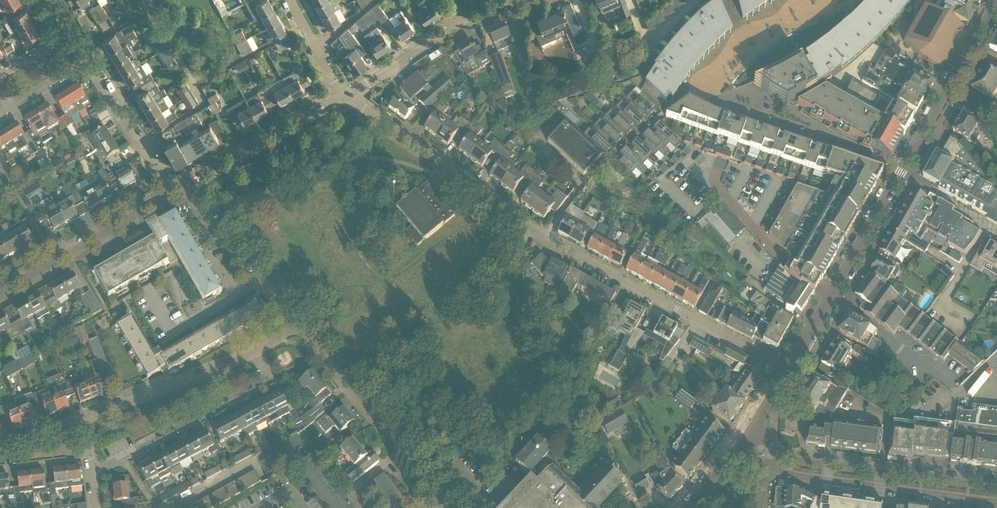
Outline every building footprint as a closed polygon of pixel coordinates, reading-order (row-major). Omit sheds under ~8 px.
[(15,11),(13,6),(21,1),(20,0),(0,0),(0,4),(4,11),(3,12),(5,16),(15,11)] [(148,8),(144,0),(141,0),(138,2),(143,11),(148,8)] [(245,2),(255,19),(262,15),(274,8),(269,0),(262,0),(261,0),(248,0),(247,1),(245,2)] [(316,5),(322,16),(334,10),(340,7),(336,0),(326,0),(316,5)] [(430,0),(423,0),(419,3),(422,9),(418,12),(420,16),(426,24),(440,14),(431,2),(430,0)] [(598,0),(602,11),(618,4),(622,16),(623,16),(630,13),(625,0),(598,0)] [(655,71),(649,79),(644,76),(629,82),(641,94),(654,106),(658,110),(668,119),(672,120),(722,138),(716,157),(729,161),(735,143),(739,144),(746,124),(747,121),(755,118),(765,115),(773,111),(787,105),(792,102),(793,102),(798,99),(804,96),(805,95),(815,89),(823,84),(829,80),(834,76),(842,71),(848,66),(854,61),(861,55),(871,46),(873,44),(875,42),(881,36),(884,33),(888,28),(895,21),(900,14),(904,9),(911,0),(723,0),(718,4),(703,16),(684,36),(675,45),(665,58),(656,70),(655,71)] [(707,13),(718,4),(716,0),(702,0),(707,13)] [(904,42),(918,56),(942,70),(951,54),(953,50),(952,48),(952,49),(946,45),(957,26),(958,26),(958,25),(951,22),(953,18),(966,25),(967,26),(968,25),(967,24),(973,15),(974,16),(974,15),(976,12),(977,11),(975,10),(981,1),(982,0),(946,0),(940,10),(938,14),(924,6),(904,42)] [(103,8),(100,2),(96,5),(104,19),(109,17),(103,8)] [(216,4),(221,15),(228,11),(224,4),(221,5),(219,2),(216,4)] [(542,29),(535,32),(539,41),(540,41),(554,35),(555,37),(556,37),(556,36),(563,33),(564,33),(561,25),(568,22),(577,42),(586,38),(570,2),(561,6),(562,9),(556,11),(551,13),(538,19),(542,29)] [(382,22),(388,17),(384,12),(377,3),(371,8),(378,17),(382,22)] [(98,23),(104,19),(96,5),(90,8),(98,23)] [(268,26),(280,19),(274,8),(262,15),(268,26)] [(362,29),(378,17),(371,8),(355,20),(348,27),(352,33),(359,26),(362,29)] [(32,22),(25,10),(17,15),(15,11),(5,16),(14,32),(32,22)] [(328,28),(340,21),(334,10),(322,16),(328,28)] [(406,17),(401,10),(395,13),(389,18),(394,24),(402,36),(414,29),(406,16),(406,17)] [(144,15),(138,19),(142,24),(148,21),(144,15)] [(269,40),(277,36),(286,31),(280,19),(268,26),(262,29),(266,37),(267,36),(269,40)] [(26,41),(39,33),(32,22),(14,32),(18,39),(23,36),(26,41)] [(382,34),(377,26),(364,35),(369,42),(377,54),(390,45),(382,34)] [(503,26),(488,33),(492,42),(493,45),(494,45),(497,53),(512,46),(507,35),(503,26)] [(149,30),(143,34),(148,43),(154,39),(160,35),(155,27),(149,30)] [(348,27),(341,34),(352,49),(350,51),(344,55),(343,56),(349,64),(347,65),(353,73),(366,64),(360,54),(365,51),(365,52),(366,51),(365,50),(354,35),(352,33),(348,27)] [(121,29),(115,33),(111,35),(103,40),(110,51),(121,44),(131,38),(137,35),(133,29),(124,34),(121,29)] [(236,43),(246,38),(241,29),(232,34),(236,43)] [(252,35),(247,37),(253,49),(258,46),(252,35)] [(279,50),(293,43),(288,35),(275,43),(279,50)] [(161,50),(167,46),(161,37),(152,43),(158,52),(161,50)] [(253,49),(247,37),(246,38),(236,43),(243,55),(253,49)] [(116,62),(128,55),(134,51),(130,44),(133,42),(131,38),(121,44),(110,51),(116,62)] [(455,54),(454,54),(461,66),(464,65),(467,71),(477,65),(479,69),(489,63),(481,49),(480,47),(474,50),(469,42),(457,50),(458,52),(455,54)] [(7,52),(14,48),(12,43),(5,48),(7,52)] [(167,46),(161,50),(168,60),(173,57),(167,46)] [(168,60),(161,50),(158,52),(157,52),(163,63),(165,62),(168,60)] [(885,50),(873,72),(922,102),(932,87),(933,85),(893,61),(896,56),(885,50)] [(603,52),(592,57),(603,82),(614,78),(603,52)] [(131,60),(128,55),(116,62),(123,73),(140,62),(138,59),(131,60)] [(504,96),(513,92),(499,55),(490,58),(504,96)] [(169,68),(177,63),(173,57),(168,60),(165,62),(169,68)] [(140,62),(123,73),(129,84),(137,79),(141,85),(153,77),(149,71),(147,72),(144,66),(143,67),(143,66),(140,62)] [(986,64),(972,89),(980,94),(992,100),(996,91),(996,70),(986,64)] [(922,102),(873,72),(868,70),(861,82),(897,103),(915,114),(922,102)] [(423,71),(418,75),(425,82),(429,79),(423,71)] [(289,73),(282,77),(292,96),(304,89),(301,83),(307,79),(304,73),(299,76),(297,74),(293,72),(290,74),(289,73)] [(427,86),(425,82),(418,75),(417,74),(399,90),(402,92),(397,98),(406,105),(407,103),(409,101),(423,90),(427,86)] [(145,91),(137,96),(141,103),(143,107),(162,95),(163,95),(167,93),(163,88),(160,90),(153,94),(149,88),(157,84),(153,77),(141,85),(145,91)] [(267,94),(271,100),(277,97),(280,102),(292,96),(282,77),(270,84),(263,87),(267,94)] [(446,78),(432,90),(440,99),(454,87),(446,78)] [(182,98),(192,92),(187,83),(177,89),(182,98)] [(796,100),(792,102),(796,105),(802,108),(812,114),(823,120),(838,128),(849,135),(861,142),(864,143),(869,146),(870,147),(875,149),(890,158),(912,120),(851,83),(842,99),(825,89),(820,92),(813,96),(811,92),(807,94),(804,96),(803,96),(800,98),(796,100)] [(427,86),(423,90),(427,94),(432,90),(428,85),(427,86)] [(79,114),(84,110),(82,106),(88,102),(78,87),(67,94),(76,109),(79,114)] [(265,104),(271,100),(267,94),(263,87),(257,91),(258,93),(247,99),(246,99),(248,103),(256,117),(268,110),(265,104)] [(426,111),(440,99),(432,90),(427,94),(419,102),(426,111)] [(188,107),(198,101),(192,92),(182,98),(188,107)] [(214,113),(221,109),(215,100),(220,98),(216,92),(208,97),(211,103),(209,104),(214,113)] [(631,103),(643,115),(648,119),(653,113),(650,110),(654,106),(641,94),(637,98),(632,93),(626,99),(631,103)] [(67,94),(55,101),(60,109),(62,112),(62,114),(59,116),(63,122),(67,129),(74,124),(71,118),(79,114),(76,109),(67,94)] [(150,117),(162,110),(168,107),(169,106),(163,95),(162,95),(143,107),(150,117)] [(244,123),(256,117),(248,103),(246,99),(245,97),(237,102),(240,107),(237,109),(237,111),(230,115),(236,125),(243,121),(244,123)] [(414,108),(407,103),(406,105),(397,98),(396,97),(389,107),(405,120),(414,108)] [(432,119),(424,129),(436,137),(447,123),(450,119),(443,114),(448,108),(439,102),(433,108),(427,112),(433,117),(432,119)] [(639,119),(643,115),(631,103),(627,107),(621,102),(615,108),(620,112),(633,124),(637,128),(643,122),(639,119)] [(996,122),(996,107),(995,105),(984,117),(982,119),(991,128),(996,122)] [(47,106),(36,113),(43,124),(47,131),(58,124),(59,125),(63,122),(59,116),(55,118),(54,117),(53,114),(47,106)] [(168,107),(162,110),(150,117),(157,129),(177,116),(174,110),(171,112),(168,107)] [(91,117),(89,118),(83,121),(89,130),(89,129),(100,123),(95,114),(93,110),(89,113),(91,117)] [(193,121),(199,131),(208,145),(212,142),(214,145),(219,141),(218,139),(210,125),(205,128),(195,111),(190,115),(193,120),(193,121)] [(608,122),(622,133),(626,137),(632,131),(629,128),(633,124),(620,112),(616,116),(610,111),(605,117),(609,121),(608,122)] [(965,114),(954,133),(962,138),(969,142),(975,145),(979,137),(974,134),(979,126),(989,131),(991,128),(982,119),(984,117),(974,111),(970,117),(965,114)] [(85,112),(80,115),(83,121),(89,118),(85,112)] [(47,131),(43,124),(36,113),(24,120),(31,131),(27,133),(38,152),(45,149),(43,145),(52,139),(47,131)] [(190,115),(184,118),(187,124),(193,121),(193,120),(190,115)] [(463,135),(470,125),(460,118),(453,128),(447,123),(436,137),(447,146),(456,134),(461,138),(463,135)] [(661,121),(669,129),(672,120),(668,119),(665,118),(661,121)] [(618,138),(622,133),(608,122),(605,126),(600,120),(594,126),(599,131),(611,142),(616,146),(621,141),(618,138)] [(177,130),(183,126),(180,121),(174,125),(177,130)] [(63,122),(59,125),(63,131),(67,129),(63,122)] [(470,159),(481,145),(474,140),(482,130),(472,123),(470,125),(463,135),(468,138),(458,150),(470,159)] [(675,149),(680,144),(659,123),(653,129),(656,132),(652,136),(665,149),(669,144),(675,149)] [(592,171),(597,166),(595,164),(601,158),(564,124),(547,142),(583,176),(592,167),(590,169),(592,171)] [(739,144),(749,148),(750,147),(757,128),(746,124),(739,144)] [(17,125),(5,132),(12,143),(16,149),(18,152),(27,147),(33,156),(38,152),(27,133),(24,136),(17,125)] [(85,134),(84,135),(87,141),(94,152),(96,151),(100,149),(112,141),(104,130),(102,131),(99,126),(94,129),(85,134)] [(179,143),(175,135),(177,133),(172,126),(162,132),(167,140),(169,138),(171,141),(166,145),(177,163),(188,157),(179,143)] [(757,128),(750,147),(750,148),(760,151),(767,131),(757,128)] [(583,135),(591,143),(605,156),(610,150),(607,147),(611,142),(599,131),(594,135),(589,129),(583,135)] [(199,131),(194,134),(191,130),(187,132),(198,151),(202,149),(203,151),(209,148),(208,145),(199,131)] [(182,134),(180,131),(177,133),(175,135),(179,143),(188,157),(198,151),(187,132),(186,133),(186,132),(182,134)] [(760,151),(760,152),(771,155),(778,135),(767,131),(760,151)] [(12,143),(5,132),(0,135),(0,149),(1,150),(5,147),(9,153),(16,149),(12,143)] [(669,152),(665,149),(652,136),(648,132),(642,138),(645,141),(641,145),(654,157),(658,153),(664,158),(669,152)] [(778,135),(771,155),(782,159),(789,139),(778,135)] [(690,144),(693,138),(686,136),(684,142),(690,144)] [(958,142),(951,138),(941,155),(937,153),(924,177),(940,186),(938,189),(987,217),(986,219),(996,225),(996,188),(991,180),(989,182),(958,142)] [(701,148),(703,142),(697,139),(695,146),(701,148)] [(789,139),(782,159),(793,163),(800,143),(789,139)] [(495,159),(503,149),(504,147),(494,140),(487,150),(481,145),(470,159),(482,168),(491,156),(495,159)] [(112,141),(100,149),(110,166),(106,168),(110,174),(124,166),(121,161),(117,154),(119,153),(112,141)] [(530,145),(524,141),(521,145),(527,149),(530,145)] [(653,167),(658,161),(654,157),(641,145),(636,141),(631,147),(634,149),(630,154),(643,166),(647,161),(653,167)] [(712,152),(714,146),(708,143),(705,150),(712,152)] [(793,163),(803,167),(810,147),(800,143),(793,163)] [(810,147),(803,167),(814,171),(814,170),(821,151),(810,147)] [(681,152),(686,156),(691,153),(685,148),(681,152)] [(498,164),(489,176),(501,185),(512,171),(516,165),(510,160),(513,156),(503,149),(495,159),(494,161),(498,164)] [(647,170),(643,166),(630,154),(625,149),(620,155),(623,158),(619,162),(614,158),(613,159),(635,179),(636,178),(632,174),(636,170),(641,175),(647,170)] [(814,170),(825,174),(832,154),(821,151),(814,170)] [(67,153),(62,156),(66,162),(70,159),(67,153)] [(740,162),(742,155),(735,153),(733,160),(740,162)] [(11,167),(15,165),(9,154),(4,157),(11,167)] [(825,174),(825,175),(835,178),(843,158),(832,154),(825,174)] [(670,161),(675,165),(679,162),(674,157),(670,161)] [(744,163),(750,166),(753,160),(746,157),(744,163)] [(769,235),(768,235),(790,259),(784,269),(785,270),(799,285),(800,284),(814,293),(814,291),(815,292),(882,172),(843,158),(835,178),(836,178),(834,182),(830,190),(826,196),(797,185),(769,235)] [(74,159),(65,164),(69,170),(77,165),(74,159)] [(761,170),(763,163),(757,161),(755,167),(761,170)] [(110,175),(107,177),(115,192),(120,189),(122,192),(128,188),(129,189),(135,186),(134,185),(136,184),(132,178),(135,176),(128,164),(124,166),(110,174),(110,175)] [(612,165),(607,171),(620,183),(625,177),(612,165)] [(765,171),(772,173),(774,167),(768,165),(765,171)] [(526,185),(535,173),(525,166),(518,175),(512,171),(501,185),(513,193),(522,181),(526,185)] [(659,170),(663,174),(668,171),(663,166),(659,170)] [(783,177),(785,171),(778,168),(776,175),(783,177)] [(528,193),(521,202),(532,211),(543,197),(536,192),(544,182),(539,178),(537,177),(540,173),(537,170),(535,173),(526,185),(525,187),(530,190),(528,193)] [(787,179),(793,181),(796,175),(789,172),(787,179)] [(647,178),(652,183),(657,179),(651,175),(647,178)] [(798,182),(804,185),(806,178),(800,176),(798,182)] [(107,177),(89,187),(100,204),(112,198),(110,195),(115,192),(107,177)] [(25,197),(44,186),(39,178),(32,182),(33,184),(22,191),(25,197)] [(160,185),(156,179),(149,183),(153,190),(160,185)] [(808,186),(815,189),(817,182),(811,180),(808,186)] [(417,247),(455,215),(427,182),(396,208),(410,225),(407,228),(408,229),(405,232),(417,247)] [(77,191),(71,195),(78,207),(83,204),(88,211),(93,208),(100,204),(89,187),(78,193),(77,191)] [(903,210),(902,211),(925,223),(931,212),(921,206),(923,203),(928,194),(917,188),(915,191),(914,190),(903,210)] [(547,191),(543,197),(532,211),(544,219),(551,210),(555,213),(566,199),(558,193),(557,192),(553,196),(547,191)] [(59,212),(58,212),(65,224),(72,220),(77,217),(73,210),(78,207),(71,195),(70,193),(70,192),(64,196),(66,199),(70,205),(59,212)] [(923,203),(921,206),(931,212),(938,200),(931,196),(930,195),(929,194),(928,194),(923,203)] [(925,223),(917,238),(921,242),(921,241),(926,244),(930,246),(932,241),(934,239),(936,236),(938,237),(939,237),(944,229),(944,228),(942,227),(938,233),(931,229),(944,203),(941,201),(938,200),(931,212),(925,223)] [(709,213),(697,224),(702,229),(709,223),(728,244),(735,238),(744,230),(720,203),(709,213)] [(944,203),(931,229),(938,233),(942,227),(944,228),(953,213),(955,209),(944,203)] [(65,224),(58,212),(59,212),(54,204),(34,215),(40,225),(42,224),(47,231),(52,228),(53,231),(58,228),(60,230),(66,226),(65,224)] [(565,220),(558,233),(569,240),(577,225),(582,217),(569,208),(562,218),(565,220)] [(902,211),(895,223),(910,232),(911,231),(912,233),(917,238),(925,223),(902,211)] [(944,229),(939,237),(947,242),(949,243),(960,225),(963,219),(955,214),(953,213),(944,228),(944,229)] [(156,225),(157,225),(167,243),(186,232),(175,215),(160,224),(160,225),(158,226),(157,224),(156,225)] [(597,225),(593,223),(584,218),(582,217),(569,240),(580,246),(588,232),(592,234),(597,225)] [(22,223),(19,218),(14,221),(17,226),(10,231),(6,225),(20,250),(33,243),(28,235),(34,232),(27,220),(22,223)] [(880,250),(880,251),(895,259),(904,243),(905,241),(925,254),(929,247),(930,246),(926,244),(921,241),(921,242),(917,238),(912,233),(911,231),(910,232),(895,223),(886,239),(885,242),(880,250)] [(601,234),(605,227),(600,224),(596,232),(601,234)] [(6,225),(2,228),(5,233),(0,236),(0,243),(8,257),(20,250),(6,225)] [(154,227),(149,230),(151,235),(153,238),(160,247),(168,262),(170,265),(177,261),(176,258),(167,243),(157,225),(154,227)] [(949,243),(948,244),(965,254),(969,249),(974,244),(975,243),(980,234),(972,229),(971,232),(960,225),(949,243)] [(612,240),(615,233),(611,230),(607,238),(612,240)] [(694,251),(703,239),(692,230),(683,241),(694,251)] [(197,242),(188,231),(188,232),(189,232),(186,234),(186,232),(167,243),(176,258),(193,248),(191,244),(196,241),(197,242)] [(682,238),(672,231),(669,236),(664,232),(659,238),(672,247),(676,242),(678,243),(682,238)] [(615,249),(608,261),(610,262),(613,263),(620,267),(626,255),(621,252),(627,239),(622,236),(618,244),(615,249)] [(598,255),(604,243),(593,237),(587,249),(598,255)] [(156,269),(168,262),(160,247),(153,238),(142,244),(156,269)] [(633,256),(626,271),(630,273),(637,277),(645,263),(639,259),(642,254),(648,243),(642,240),(636,251),(634,257),(633,256)] [(31,260),(43,251),(36,241),(27,247),(29,249),(25,252),(31,260)] [(8,257),(0,243),(0,262),(8,257)] [(608,261),(615,249),(604,243),(598,255),(608,261)] [(971,266),(981,273),(983,269),(987,263),(996,268),(996,267),(996,246),(991,243),(988,248),(986,251),(981,249),(971,266)] [(144,276),(156,269),(142,244),(130,251),(144,276)] [(662,247),(658,253),(664,256),(667,250),(662,247)] [(185,274),(202,263),(193,248),(176,258),(177,261),(185,274)] [(132,283),(144,276),(130,251),(118,258),(132,283)] [(952,251),(948,257),(959,263),(962,258),(952,251)] [(654,261),(659,264),(664,256),(658,253),(654,261)] [(528,261),(523,267),(527,272),(534,268),(542,277),(545,278),(543,283),(559,290),(562,282),(563,279),(567,270),(568,269),(567,269),(567,270),(552,263),(551,265),(548,264),(549,262),(550,261),(544,258),(543,260),(541,257),(542,255),(541,255),(537,259),(531,264),(528,261)] [(659,264),(664,267),(669,259),(664,256),(659,264)] [(120,290),(132,283),(118,258),(106,265),(120,290)] [(895,285),(889,282),(896,268),(887,263),(878,259),(872,270),(873,271),(871,275),(874,277),(892,292),(903,299),(905,295),(906,292),(906,289),(897,285),(895,285)] [(716,272),(722,266),(717,262),(711,268),(716,272)] [(207,271),(202,263),(185,274),(194,289),(212,278),(207,271)] [(648,283),(656,269),(645,263),(637,277),(648,283)] [(108,297),(120,290),(106,265),(94,272),(108,297)] [(679,282),(671,296),(673,297),(674,298),(675,298),(682,302),(690,288),(684,284),(687,279),(691,271),(693,268),(688,265),(686,268),(682,276),(682,277),(679,282)] [(681,266),(677,273),(682,276),(686,268),(681,266)] [(780,266),(764,290),(776,299),(776,300),(787,307),(785,309),(798,317),(811,297),(812,296),(813,294),(801,286),(799,288),(789,276),(780,266)] [(951,280),(955,276),(953,274),(946,267),(940,272),(949,282),(951,280)] [(615,294),(579,274),(570,268),(557,295),(566,304),(576,286),(609,305),(615,294)] [(660,290),(668,275),(656,269),(648,283),(660,290)] [(73,275),(61,282),(68,296),(76,291),(80,298),(79,298),(88,314),(90,317),(101,310),(90,292),(84,295),(80,289),(81,288),(73,275)] [(668,275),(660,290),(671,296),(679,282),(668,275)] [(874,277),(871,275),(870,276),(870,275),(855,295),(865,302),(860,310),(894,335),(899,328),(944,361),(949,356),(972,374),(985,362),(959,342),(915,309),(903,299),(892,292),(874,277)] [(202,304),(221,294),(212,278),(194,289),(202,304)] [(705,289),(709,281),(704,278),(699,286),(705,289)] [(53,309),(58,306),(56,302),(68,296),(61,282),(48,289),(52,296),(47,299),(53,309)] [(715,283),(699,312),(702,314),(705,315),(706,316),(707,316),(711,309),(723,289),(715,283)] [(690,288),(682,302),(690,306),(692,308),(694,309),(702,294),(697,291),(690,288)] [(750,302),(755,306),(755,307),(757,309),(754,313),(755,314),(761,319),(760,322),(785,334),(792,322),(768,309),(771,304),(756,293),(750,302)] [(42,302),(38,295),(26,302),(34,316),(36,321),(49,313),(51,317),(56,314),(53,309),(47,299),(42,302)] [(905,295),(903,299),(915,309),(918,305),(905,295)] [(340,313),(348,307),(340,296),(332,303),(340,313)] [(265,316),(256,300),(250,304),(252,306),(259,319),(265,316)] [(32,344),(25,332),(32,328),(27,319),(34,316),(26,302),(14,309),(18,316),(12,319),(33,354),(39,351),(35,343),(32,344)] [(614,321),(621,309),(614,305),(607,317),(614,321)] [(629,352),(642,335),(644,334),(636,329),(645,313),(630,305),(626,312),(621,309),(614,321),(619,324),(616,330),(625,335),(621,347),(618,352),(611,363),(621,368),(627,357),(626,357),(629,352)] [(246,327),(259,319),(252,306),(239,314),(246,327)] [(715,320),(727,327),(742,334),(749,321),(733,313),(727,311),(721,307),(721,308),(715,320)] [(233,335),(246,327),(239,314),(226,322),(233,335)] [(753,337),(760,322),(761,319),(755,314),(751,322),(749,321),(742,334),(752,339),(753,337)] [(882,343),(874,339),(878,332),(871,327),(850,314),(840,331),(849,337),(849,338),(854,340),(867,348),(866,350),(874,355),(882,343)] [(3,315),(0,317),(0,335),(5,332),(10,340),(17,336),(24,348),(10,356),(12,360),(15,364),(15,365),(18,363),(23,360),(25,360),(24,359),(33,354),(12,319),(7,322),(3,315)] [(81,317),(64,327),(66,331),(83,322),(81,317)] [(138,332),(130,319),(132,317),(116,326),(116,327),(117,327),(124,340),(138,332)] [(672,336),(677,328),(661,319),(653,335),(646,331),(644,334),(642,335),(664,348),(659,361),(662,363),(679,340),(672,336)] [(220,342),(233,335),(226,322),(213,329),(220,342)] [(777,350),(782,341),(785,334),(760,322),(753,337),(777,350)] [(74,329),(79,345),(89,342),(85,326),(74,329)] [(64,327),(46,337),(48,341),(66,331),(64,327)] [(207,350),(220,342),(213,329),(200,337),(207,350)] [(132,352),(145,345),(138,332),(124,340),(132,352)] [(195,357),(207,350),(200,337),(187,344),(195,357)] [(111,380),(95,340),(97,339),(97,338),(90,341),(90,342),(91,341),(106,382),(105,382),(106,383),(113,380),(113,379),(111,380)] [(822,364),(819,370),(829,376),(833,370),(838,373),(843,365),(848,358),(852,351),(850,350),(852,347),(848,345),(846,347),(840,344),(842,341),(838,339),(836,341),(822,363),(822,364)] [(704,355),(708,350),(701,346),(692,340),(689,346),(697,351),(704,355)] [(182,365),(195,357),(187,344),(174,351),(182,365)] [(139,365),(153,357),(145,345),(132,352),(139,365)] [(861,358),(865,352),(857,346),(853,353),(861,358)] [(753,361),(729,347),(724,356),(739,364),(744,367),(747,369),(761,379),(767,370),(754,360),(753,361)] [(165,367),(161,359),(159,357),(162,356),(159,350),(153,353),(156,359),(154,360),(160,369),(165,367)] [(168,372),(182,365),(174,351),(161,359),(165,367),(168,372)] [(37,361),(33,354),(24,359),(25,360),(28,366),(37,361)] [(147,378),(161,371),(160,369),(154,360),(153,357),(139,365),(147,378)] [(23,360),(18,363),(21,370),(27,367),(23,360)] [(101,374),(96,362),(90,364),(94,375),(83,379),(91,400),(103,396),(99,386),(105,384),(101,374)] [(21,370),(18,363),(15,365),(15,364),(2,372),(7,379),(9,377),(21,370)] [(739,364),(738,365),(743,368),(738,375),(741,377),(745,380),(743,382),(753,389),(761,379),(747,369),(744,367),(739,364)] [(312,373),(298,384),(304,392),(305,391),(312,399),(307,403),(313,410),(320,404),(323,402),(331,396),(333,394),(323,382),(321,384),(312,373)] [(730,380),(725,387),(744,402),(753,389),(743,382),(745,380),(741,377),(738,375),(736,374),(731,381),(730,380)] [(91,400),(83,379),(82,376),(65,383),(71,397),(76,395),(80,405),(91,400)] [(822,382),(814,377),(806,390),(837,409),(849,388),(835,380),(832,386),(823,381),(822,382)] [(58,386),(49,389),(52,399),(58,413),(69,409),(65,399),(71,397),(65,383),(58,386)] [(723,395),(716,391),(718,388),(712,384),(706,392),(719,401),(712,411),(718,415),(727,422),(728,423),(743,404),(726,391),(723,395)] [(39,396),(33,398),(37,410),(43,408),(47,418),(58,413),(52,399),(49,389),(38,393),(39,396)] [(835,411),(837,409),(806,390),(798,403),(798,404),(795,408),(796,411),(804,416),(807,416),(810,411),(819,416),(820,417),(822,414),(830,419),(835,411)] [(681,391),(675,399),(689,410),(696,402),(681,391)] [(283,398),(280,393),(268,399),(279,419),(289,414),(291,416),(296,426),(301,423),(300,421),(299,420),(287,396),(283,398)] [(31,394),(14,401),(16,405),(24,426),(35,422),(32,412),(37,410),(33,398),(31,394)] [(618,398),(607,404),(611,410),(622,403),(618,398)] [(268,425),(279,419),(268,399),(257,405),(265,419),(268,425)] [(313,410),(300,421),(301,423),(305,430),(327,412),(320,404),(313,410)] [(16,405),(6,408),(5,406),(0,408),(0,413),(4,423),(9,421),(13,431),(24,426),(16,405)] [(257,405),(246,411),(254,425),(256,429),(267,423),(265,419),(257,405)] [(952,464),(996,470),(996,409),(973,406),(972,413),(958,412),(956,427),(952,464)] [(328,414),(316,423),(325,434),(334,427),(340,433),(345,429),(353,423),(343,410),(337,415),(333,418),(329,413),(328,414)] [(246,437),(257,431),(254,425),(246,411),(235,417),(243,431),(246,437)] [(621,411),(601,423),(608,435),(614,431),(625,424),(628,423),(621,411)] [(806,440),(805,442),(807,443),(806,445),(809,445),(809,447),(816,448),(816,446),(819,447),(820,447),(820,446),(824,447),(825,447),(826,448),(826,447),(832,448),(836,449),(836,450),(844,451),(844,450),(847,450),(847,452),(864,454),(865,453),(868,453),(868,455),(880,456),(880,455),(883,432),(882,432),(882,427),(873,426),(829,420),(830,419),(822,414),(820,417),(819,416),(815,423),(814,430),(808,429),(808,431),(808,435),(806,435),(806,440)] [(232,437),(243,431),(235,417),(224,423),(232,437)] [(707,419),(685,448),(702,460),(708,452),(724,432),(707,419)] [(894,423),(892,442),(890,452),(888,452),(888,456),(901,457),(914,459),(914,455),(952,460),(951,464),(952,464),(956,427),(943,425),(917,422),(916,426),(894,423)] [(220,443),(232,437),(224,423),(213,429),(220,443)] [(212,445),(210,441),(206,432),(194,438),(202,453),(209,449),(211,454),(219,450),(215,443),(212,445)] [(259,442),(264,439),(260,432),(255,434),(259,442)] [(191,459),(202,453),(194,438),(183,444),(191,459)] [(533,438),(519,451),(512,459),(515,461),(514,463),(528,476),(529,474),(532,477),(530,479),(530,478),(502,507),(598,507),(621,484),(614,478),(619,473),(611,466),(603,459),(598,464),(604,469),(583,491),(581,489),(578,492),(551,468),(551,469),(545,463),(552,456),(549,453),(550,453),(547,450),(550,447),(541,439),(538,442),(536,440),(535,440),(533,438)] [(263,449),(268,447),(264,439),(259,442),(263,449)] [(290,439),(283,443),(286,447),(293,459),(299,456),(292,444),(290,439)] [(366,456),(352,439),(339,450),(353,467),(344,475),(352,484),(378,463),(370,453),(366,456)] [(181,464),(191,459),(183,444),(172,450),(180,465),(181,464)] [(702,460),(685,448),(672,466),(675,470),(688,480),(701,462),(702,460)] [(172,450),(161,456),(169,471),(171,475),(171,474),(172,477),(182,471),(181,469),(182,469),(180,465),(172,450)] [(244,460),(251,456),(248,450),(241,454),(244,460)] [(282,451),(271,457),(271,458),(277,469),(288,462),(282,451)] [(650,456),(649,457),(659,471),(662,475),(660,477),(662,481),(657,487),(656,487),(670,500),(682,487),(683,486),(682,486),(669,474),(668,475),(666,473),(671,470),(658,451),(650,456)] [(236,464),(244,460),(241,454),(233,459),(236,464)] [(159,480),(171,475),(161,456),(150,462),(157,477),(159,480)] [(311,456),(296,469),(327,507),(352,507),(311,456)] [(271,458),(260,464),(266,475),(277,469),(271,458)] [(150,462),(138,468),(143,477),(146,483),(150,489),(155,487),(161,484),(159,480),(157,477),(150,462)] [(334,476),(338,473),(329,462),(325,466),(334,476)] [(181,464),(180,465),(182,469),(189,482),(192,487),(199,483),(196,478),(193,480),(192,478),(188,477),(184,469),(183,469),(181,464)] [(214,476),(221,472),(218,466),(211,470),(214,476)] [(73,469),(72,468),(68,468),(67,470),(66,470),(68,488),(83,486),(83,487),(84,487),(83,482),(81,480),(80,468),(73,469)] [(51,497),(56,496),(56,490),(68,489),(68,488),(66,470),(53,471),(54,484),(50,485),(51,497)] [(206,480),(214,476),(211,470),(204,475),(206,480)] [(255,485),(260,482),(254,471),(249,474),(255,485)] [(45,485),(44,472),(31,474),(32,487),(32,493),(33,495),(40,494),(44,505),(52,504),(51,497),(50,485),(45,485)] [(16,505),(21,504),(20,494),(32,493),(32,487),(31,474),(17,475),(19,488),(14,488),(16,505)] [(251,488),(255,485),(249,474),(244,477),(251,488)] [(637,492),(649,486),(643,476),(632,483),(637,492)] [(10,489),(8,477),(0,477),(0,498),(4,497),(5,503),(10,507),(16,507),(16,505),(14,488),(10,489)] [(245,491),(251,488),(244,477),(239,480),(245,491)] [(403,502),(383,477),(367,489),(377,502),(370,507),(378,507),(380,506),(382,507),(395,507),(403,502)] [(240,494),(245,491),(239,480),(234,483),(240,494)] [(184,491),(192,487),(189,482),(181,486),(184,491)] [(235,496),(240,494),(234,483),(229,485),(235,496)] [(230,499),(235,496),(229,485),(224,488),(230,499)] [(127,486),(114,488),(116,502),(122,501),(122,507),(133,506),(133,500),(129,501),(128,496),(127,486)] [(225,502),(230,499),(224,488),(219,491),(225,502)] [(776,507),(812,507),(818,497),(805,491),(803,491),(801,491),(798,491),(797,491),(783,489),(778,489),(777,489),(776,507)] [(169,499),(177,495),(174,490),(167,494),(169,499)] [(220,505),(225,502),(219,491),(214,494),(220,505)] [(162,503),(169,499),(167,494),(159,498),(162,503)] [(215,507),(220,505),(214,494),(208,497),(215,507)] [(849,501),(845,501),(845,499),(845,498),(844,498),(843,498),(839,497),(838,497),(837,497),(836,497),(832,496),(830,496),(830,497),(830,498),(826,498),(824,498),(823,498),(823,500),(823,501),(818,499),(819,498),(818,497),(812,507),(848,507),(849,501)] [(215,507),(208,497),(204,500),(209,507),(214,507),(215,507)] [(144,498),(132,499),(133,500),(133,506),(149,505),(149,504),(146,498),(144,498)] [(849,501),(848,507),(859,507),(860,500),(853,499),(853,502),(849,501)] [(204,500),(198,503),(202,507),(209,507),(204,500)]
